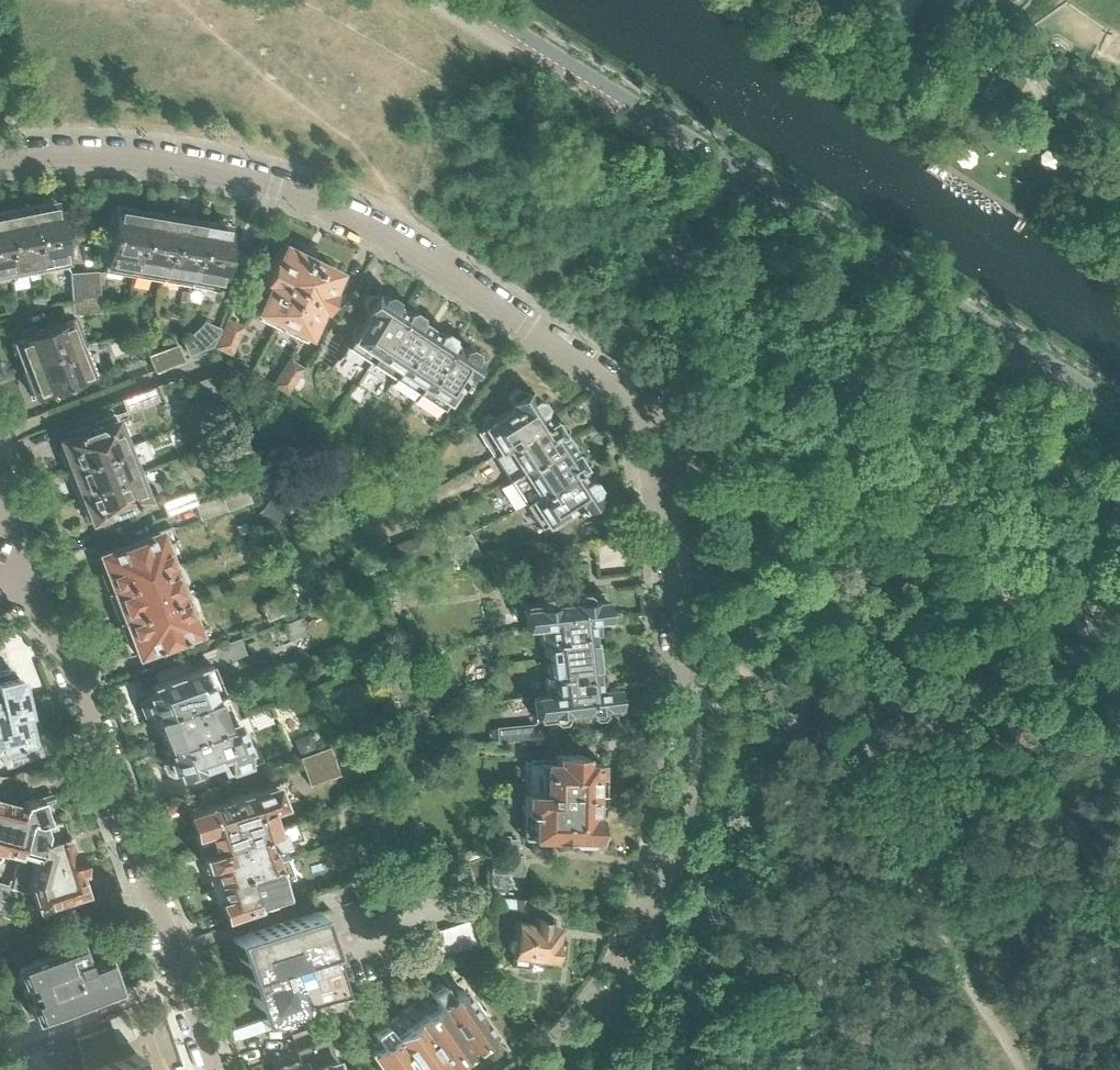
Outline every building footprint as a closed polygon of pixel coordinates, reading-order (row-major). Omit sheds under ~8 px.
[(1054,61),(1023,77),(1034,99),(1065,83),(1054,61)] [(1010,110),(1029,76),(1010,65),(991,99),(1010,110)] [(28,211),(26,212),(30,234),(34,236),(36,248),(33,251),(38,273),(65,267),(61,244),(64,243),(61,226),(66,225),(63,214),(56,215),(55,206),(45,208),(44,204),(27,207),(28,211)] [(103,269),(130,274),(134,254),(137,251),(139,239),(137,235),(141,215),(132,213),(133,209),(113,206),(112,213),(108,212),(106,224),(100,223),(96,248),(101,249),(99,261),(104,261),(103,269)] [(38,273),(33,251),(36,248),(34,236),(30,234),(26,212),(17,214),(16,209),(0,212),(0,233),(1,240),(5,242),(7,254),(5,258),(9,278),(38,273)] [(130,274),(158,280),(162,258),(165,255),(167,242),(165,240),(168,219),(161,218),(161,214),(144,211),(143,215),(141,215),(137,235),(139,239),(137,251),(134,254),(130,274)] [(158,280),(186,285),(189,264),(193,261),(195,251),(193,246),(196,224),(189,223),(189,218),(172,216),(172,220),(168,219),(165,240),(167,242),(165,255),(162,258),(158,280)] [(200,225),(196,224),(193,246),(195,251),(193,261),(189,264),(186,285),(215,290),(219,268),(222,269),(226,250),(230,251),(232,239),(225,238),(227,229),(217,228),(218,223),(200,220),(200,225)] [(9,278),(5,258),(7,254),(5,242),(1,240),(0,233),(0,280),(9,278)] [(271,326),(272,326),(308,258),(298,254),(296,253),(298,250),(287,244),(285,247),(284,246),(283,246),(281,245),(272,263),(269,262),(260,279),(264,281),(251,309),(273,320),(271,326)] [(308,258),(272,326),(275,328),(278,322),(301,334),(314,306),(319,308),(327,291),(324,290),(334,271),(331,270),(331,269),(330,269),(331,266),(319,260),(318,263),(316,262),(308,258)] [(86,298),(100,297),(98,270),(84,271),(86,298)] [(72,299),(86,298),(84,271),(70,272),(72,299)] [(355,384),(403,311),(394,305),(393,299),(386,294),(385,294),(380,296),(377,294),(376,295),(374,294),(373,294),(367,296),(367,295),(362,303),(364,309),(363,310),(365,311),(362,315),(364,317),(358,326),(354,326),(349,333),(351,337),(330,368),(355,384)] [(47,305),(44,295),(31,299),(34,309),(47,305)] [(101,312),(100,297),(86,298),(72,299),(60,302),(63,314),(72,311),(72,314),(101,312)] [(17,309),(15,300),(3,303),(5,312),(17,309)] [(394,377),(427,327),(418,321),(417,315),(417,314),(410,309),(409,310),(404,312),(403,311),(370,361),(394,377)] [(231,354),(244,325),(228,318),(215,347),(231,354)] [(63,354),(84,345),(74,319),(51,327),(51,326),(36,331),(33,325),(18,331),(21,339),(16,340),(20,350),(16,351),(22,368),(26,366),(27,368),(46,360),(48,355),(59,351),(63,354)] [(205,319),(183,340),(188,352),(212,343),(219,325),(205,319)] [(394,377),(418,393),(450,342),(449,336),(450,336),(442,330),(441,331),(436,333),(427,327),(394,377)] [(450,342),(418,393),(442,408),(448,399),(452,399),(456,394),(454,390),(463,376),(465,378),(466,377),(468,378),(474,376),(475,377),(480,369),(479,368),(478,363),(478,362),(476,361),(477,360),(474,358),(473,352),(474,351),(466,346),(465,347),(460,348),(450,342)] [(184,360),(178,343),(147,355),(153,372),(184,360)] [(95,373),(84,345),(63,354),(59,351),(48,355),(46,360),(27,368),(30,376),(26,378),(33,396),(37,394),(38,399),(52,393),(51,389),(73,381),(74,385),(86,380),(85,376),(95,373)] [(287,394),(304,367),(289,357),(272,384),(287,394)] [(231,410),(217,376),(215,377),(214,374),(191,382),(192,386),(191,386),(205,422),(209,420),(212,426),(233,418),(230,410),(231,410)] [(158,400),(154,389),(153,386),(120,398),(126,413),(158,400)] [(499,450),(546,420),(540,411),(542,406),(543,405),(537,397),(537,398),(531,397),(528,392),(526,393),(524,390),(524,391),(518,389),(518,388),(510,393),(510,394),(510,400),(509,400),(510,403),(509,404),(511,407),(495,417),(494,415),(488,413),(483,416),(481,423),(491,438),(484,442),(492,454),(499,450)] [(515,475),(566,442),(560,433),(562,427),(563,427),(558,419),(557,419),(551,419),(550,418),(546,420),(499,450),(492,454),(508,479),(515,475)] [(104,454),(122,447),(113,422),(90,431),(88,425),(70,432),(72,437),(62,441),(60,442),(62,447),(61,447),(63,453),(60,454),(65,469),(84,461),(87,456),(98,452),(104,454)] [(515,475),(531,500),(577,469),(582,466),(581,465),(583,460),(584,459),(579,451),(578,452),(572,451),(566,442),(515,475)] [(134,475),(122,447),(104,454),(98,452),(87,456),(84,461),(65,469),(66,469),(70,468),(75,480),(70,481),(77,497),(134,475)] [(577,469),(531,500),(524,504),(532,516),(539,512),(548,527),(555,528),(560,525),(561,519),(562,518),(560,516),(576,506),(578,509),(579,508),(581,511),(582,511),(587,512),(588,513),(596,508),(595,507),(596,502),(597,501),(595,498),(596,498),(593,492),(594,487),(595,487),(590,479),(589,479),(583,478),(577,469)] [(134,475),(77,497),(83,513),(86,512),(88,517),(89,517),(91,522),(93,522),(93,521),(103,517),(105,522),(122,516),(120,510),(144,501),(134,476),(134,475)] [(250,500),(244,485),(220,494),(226,510),(250,500)] [(198,503),(193,490),(161,502),(166,516),(198,503)] [(431,552),(423,532),(395,543),(403,563),(431,552)] [(479,552),(469,532),(444,545),(449,557),(479,552)] [(105,591),(169,567),(155,533),(135,541),(134,538),(115,546),(115,548),(98,555),(104,570),(98,572),(105,591)] [(556,549),(555,540),(542,542),(543,551),(556,549)] [(586,541),(573,543),(575,552),(587,551),(586,541)] [(181,598),(169,567),(105,591),(106,593),(110,591),(121,620),(117,622),(117,623),(181,598)] [(594,618),(595,620),(606,619),(604,599),(603,599),(602,592),(589,594),(587,591),(575,593),(570,599),(553,600),(547,595),(538,596),(533,602),(525,603),(526,610),(524,611),(526,626),(538,625),(594,618)] [(289,610),(283,594),(260,603),(266,619),(289,610)] [(194,633),(181,598),(117,623),(124,642),(131,640),(136,655),(154,649),(155,650),(175,643),(174,641),(194,633)] [(546,659),(596,655),(595,644),(591,641),(590,633),(596,633),(595,620),(594,618),(538,625),(540,640),(544,643),(540,647),(541,655),(546,659)] [(155,718),(221,693),(223,692),(211,661),(242,649),(238,637),(196,654),(200,667),(150,687),(153,694),(146,696),(147,698),(142,700),(139,706),(143,716),(150,719),(154,717),(155,718)] [(546,694),(603,688),(601,676),(595,677),(594,669),(595,669),(598,665),(596,655),(546,659),(542,664),(543,672),(547,675),(544,679),(546,694)] [(22,711),(23,711),(22,708),(21,708),(15,678),(16,678),(15,675),(14,675),(13,671),(10,669),(0,671),(0,747),(5,746),(8,759),(27,755),(31,754),(29,741),(30,741),(29,738),(28,738),(22,711)] [(614,687),(603,688),(546,694),(533,695),(535,713),(537,713),(538,720),(548,719),(554,723),(560,722),(564,717),(584,715),(589,719),(600,717),(603,714),(602,708),(617,707),(614,687)] [(233,723),(221,693),(155,718),(154,718),(166,747),(166,748),(233,723)] [(396,700),(381,702),(383,717),(399,714),(396,700)] [(233,723),(166,748),(169,755),(165,757),(162,764),(165,772),(176,774),(177,775),(196,768),(196,769),(203,771),(213,768),(215,761),(215,760),(218,759),(224,775),(250,765),(244,751),(245,750),(234,722),(233,723)] [(535,738),(534,722),(496,726),(498,742),(535,738)] [(342,774),(333,746),(300,757),(309,784),(342,774)] [(525,792),(604,795),(604,778),(601,775),(602,763),(583,763),(583,755),(554,755),(554,761),(537,760),(537,761),(525,761),(525,792)] [(12,776),(0,776),(0,794),(7,796),(12,776)] [(199,855),(270,831),(261,807),(283,800),(294,796),(288,778),(277,783),(244,794),(242,790),(227,796),(229,799),(187,814),(193,833),(192,833),(199,855)] [(604,795),(525,792),(523,836),(568,838),(568,842),(569,844),(589,844),(590,843),(590,839),(595,839),(596,816),(601,816),(604,813),(604,795)] [(518,804),(518,793),(507,793),(507,804),(518,804)] [(44,819),(40,806),(53,802),(50,795),(37,799),(37,798),(20,803),(20,807),(0,801),(0,860),(10,863),(13,851),(15,851),(16,849),(27,852),(23,865),(19,863),(14,880),(9,879),(8,884),(0,882),(0,900),(33,906),(25,886),(39,836),(35,822),(44,819)] [(25,886),(33,906),(49,901),(52,911),(79,902),(76,892),(80,891),(74,871),(78,870),(71,848),(70,847),(66,849),(55,815),(44,819),(35,822),(39,836),(25,886)] [(210,885),(280,862),(280,860),(289,857),(304,852),(302,847),(300,848),(298,842),(303,840),(297,824),(279,830),(278,828),(270,831),(199,855),(203,867),(208,879),(210,885)] [(509,835),(490,835),(489,873),(522,874),(523,855),(518,855),(518,839),(509,839),(509,835)] [(488,851),(484,843),(472,849),(476,857),(488,851)] [(397,863),(393,853),(380,857),(384,868),(397,863)] [(291,893),(280,862),(210,885),(216,903),(220,902),(225,916),(244,910),(245,911),(272,901),(271,899),(286,894),(291,893)] [(416,876),(414,868),(413,866),(394,873),(396,882),(416,876)] [(514,909),(516,898),(508,897),(506,907),(514,909)] [(526,910),(527,899),(517,898),(515,909),(526,910)] [(348,991),(332,947),(319,909),(232,939),(246,980),(235,984),(240,997),(251,994),(260,1021),(276,1015),(279,1024),(341,1008),(346,1022),(354,1019),(344,992),(348,991)] [(482,943),(474,919),(408,939),(415,963),(482,943)] [(553,961),(556,937),(552,937),(554,925),(544,924),(544,920),(537,919),(537,925),(513,922),(510,942),(509,942),(508,948),(510,948),(509,955),(513,956),(512,966),(527,967),(529,958),(553,961)] [(116,989),(105,958),(85,966),(77,944),(15,966),(33,1018),(116,989)] [(437,1006),(469,1051),(489,1036),(490,1031),(481,1018),(473,1016),(468,1009),(469,1002),(463,993),(456,991),(453,994),(450,990),(445,993),(439,984),(427,992),(437,1006)] [(469,1051),(437,1006),(424,1015),(414,1001),(404,1008),(444,1064),(446,1063),(449,1068),(452,1066),(454,1069),(461,1064),(458,1059),(469,1051)] [(404,1008),(381,1026),(384,1030),(413,1069),(445,1069),(442,1066),(444,1064),(404,1008)] [(133,1036),(124,1010),(106,1016),(115,1042),(133,1036)] [(327,1039),(326,1040),(321,1025),(292,1035),(297,1050),(296,1050),(299,1061),(279,1068),(279,1069),(337,1069),(327,1039)] [(384,1030),(381,1026),(370,1033),(377,1043),(373,1046),(376,1050),(374,1052),(372,1058),(380,1068),(386,1069),(387,1069),(413,1069),(384,1030)] [(162,1032),(113,1049),(108,1032),(79,1043),(88,1069),(175,1069),(162,1032)]
